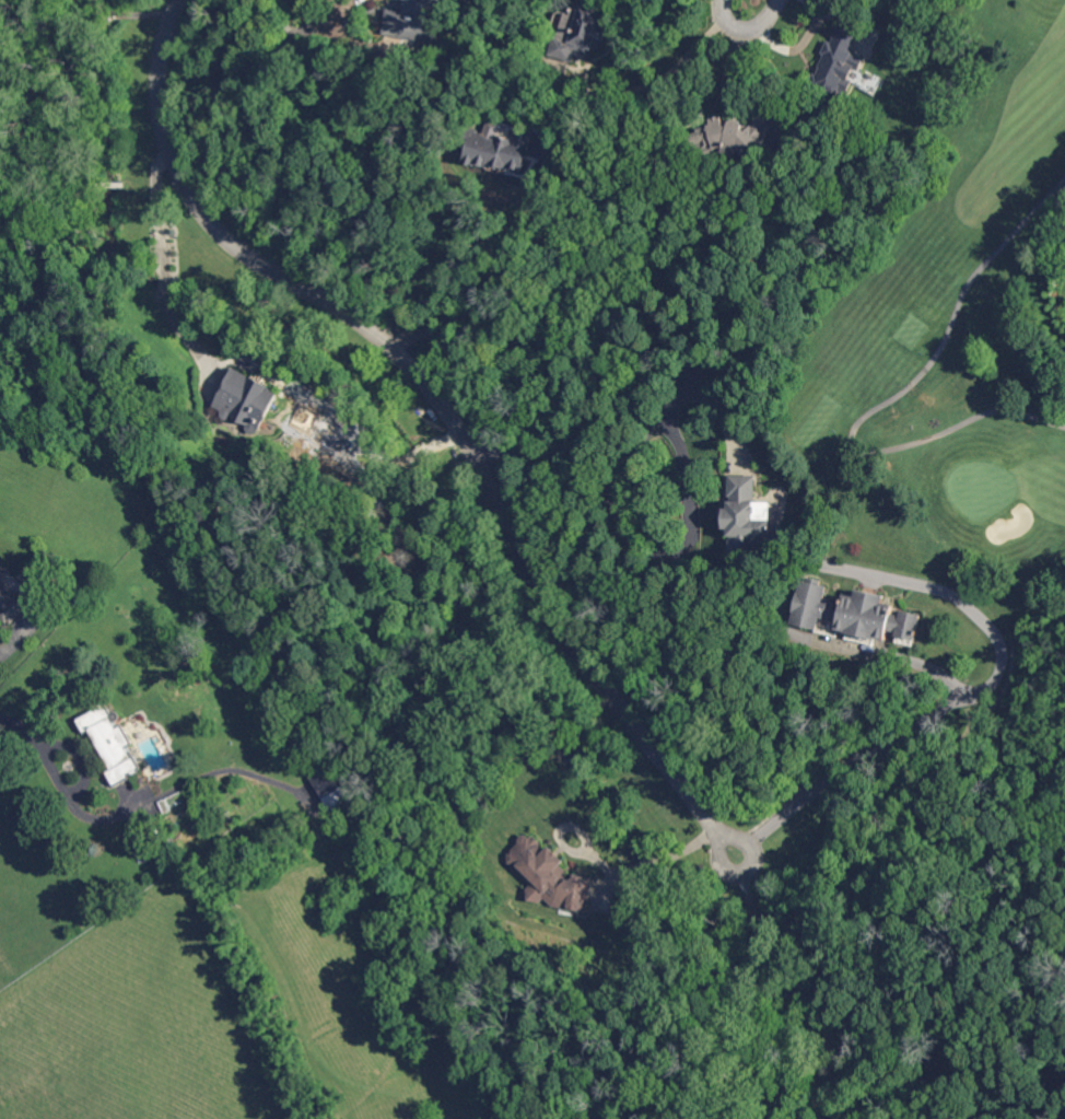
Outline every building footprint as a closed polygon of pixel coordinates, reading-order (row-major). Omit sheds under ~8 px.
[(408,1),(403,0),(444,0),(436,45),(385,35),(389,10),(406,13),(408,1)] [(606,18),(604,23),(606,23),(608,24),(607,26),(606,27),(610,28),(609,33),(609,34),(608,36),(608,37),(604,51),(595,49),(592,61),(584,59),(584,58),(582,58),(583,56),(577,54),(575,61),(575,62),(572,61),(570,60),(552,56),(552,55),(551,55),(553,49),(557,38),(557,37),(558,36),(558,35),(562,36),(563,32),(566,21),(569,14),(569,13),(574,15),(576,8),(577,3),(583,4),(594,8),(601,10),(600,12),(607,14),(606,18)] [(853,49),(852,51),(866,58),(861,68),(859,71),(855,69),(852,75),(850,80),(854,81),(854,82),(852,86),(849,92),(849,93),(847,92),(841,90),(840,92),(835,103),(834,105),(833,108),(829,106),(828,106),(819,102),(822,95),(817,92),(814,91),(815,86),(810,84),(812,78),(815,73),(817,73),(817,72),(819,69),(826,55),(823,54),(829,42),(832,43),(834,38),(833,37),(841,22),(861,31),(853,49)] [(764,139),(766,141),(770,144),(760,154),(762,155),(759,159),(757,161),(754,163),(753,164),(751,162),(749,160),(735,148),(737,153),(737,154),(736,154),(732,156),(730,156),(729,158),(723,151),(725,149),(728,145),(723,148),(718,149),(716,150),(699,155),(698,153),(697,150),(697,148),(693,138),(701,136),(699,130),(710,126),(712,126),(711,120),(719,118),(723,116),(727,127),(728,126),(732,124),(736,121),(739,120),(741,119),(744,127),(742,128),(747,131),(753,124),(757,119),(764,110),(768,107),(770,104),(780,114),(784,117),(781,120),(764,139)] [(514,140),(517,130),(517,129),(518,127),(535,131),(535,133),(529,152),(528,155),(526,161),(524,173),(511,168),(510,171),(507,171),(507,170),(502,168),(498,167),(490,165),(487,164),(479,162),(479,165),(478,166),(471,164),(469,163),(466,163),(465,162),(466,159),(466,158),(468,151),(469,145),(466,145),(465,144),(463,144),(463,142),(466,131),(466,130),(467,127),(477,130),(487,132),(494,135),(514,140)] [(261,433),(259,431),(256,436),(247,431),(249,428),(234,419),(231,420),(226,420),(224,417),(224,412),(215,408),(220,400),(232,378),(236,371),(236,370),(238,370),(282,395),(261,433)] [(757,502),(772,503),(772,535),(781,535),(781,548),(758,548),(758,557),(753,557),(753,558),(747,558),(747,556),(730,556),(730,540),(733,540),(733,537),(729,537),(729,529),(725,529),(725,510),(730,510),(730,502),(733,502),(733,498),(730,498),(730,477),(757,477),(757,502)] [(10,518),(7,517),(5,517),(4,515),(5,511),(7,510),(9,509),(12,509),(14,513),(13,516),(10,518)] [(14,623),(0,611),(0,562),(8,569),(12,573),(13,574),(10,578),(5,582),(4,583),(11,588),(17,594),(20,591),(21,592),(24,595),(27,598),(31,601),(33,603),(32,604),(31,605),(15,622),(14,623)] [(822,585),(829,586),(827,597),(844,601),(845,601),(846,594),(856,596),(858,588),(866,591),(879,594),(886,595),(885,603),(891,604),(893,604),(894,605),(893,613),(894,613),(902,614),(902,610),(918,614),(922,615),(920,625),(916,640),(915,640),(901,637),(900,637),(897,636),(898,631),(899,628),(890,627),(888,639),(877,637),(850,631),(839,628),(838,628),(839,627),(840,621),(821,617),(820,625),(820,627),(819,629),(818,629),(816,629),(793,623),(794,622),(794,621),(796,608),(799,596),(801,587),(803,580),(808,582),(809,578),(823,580),(822,585)] [(113,715),(119,712),(122,718),(116,722),(119,728),(124,726),(125,727),(133,743),(132,744),(128,746),(140,767),(128,773),(130,777),(129,778),(117,784),(116,784),(109,772),(115,769),(105,753),(103,749),(103,748),(102,746),(92,728),(86,732),(80,720),(100,709),(98,707),(105,703),(106,702),(106,703),(113,715)] [(331,811),(330,808),(314,781),(312,779),(317,776),(332,767),(343,785),(348,793),(351,797),(352,800),(342,805),(337,808),(331,811)] [(531,838),(534,837),(534,838),(536,836),(543,843),(542,844),(548,850),(551,847),(557,852),(560,855),(567,862),(563,866),(571,874),(594,877),(593,882),(590,901),(588,912),(555,907),(547,898),(541,904),(528,890),(532,886),(514,867),(514,866),(511,864),(510,854),(512,852),(522,843),(523,840),(526,836),(529,836),(531,838)]
